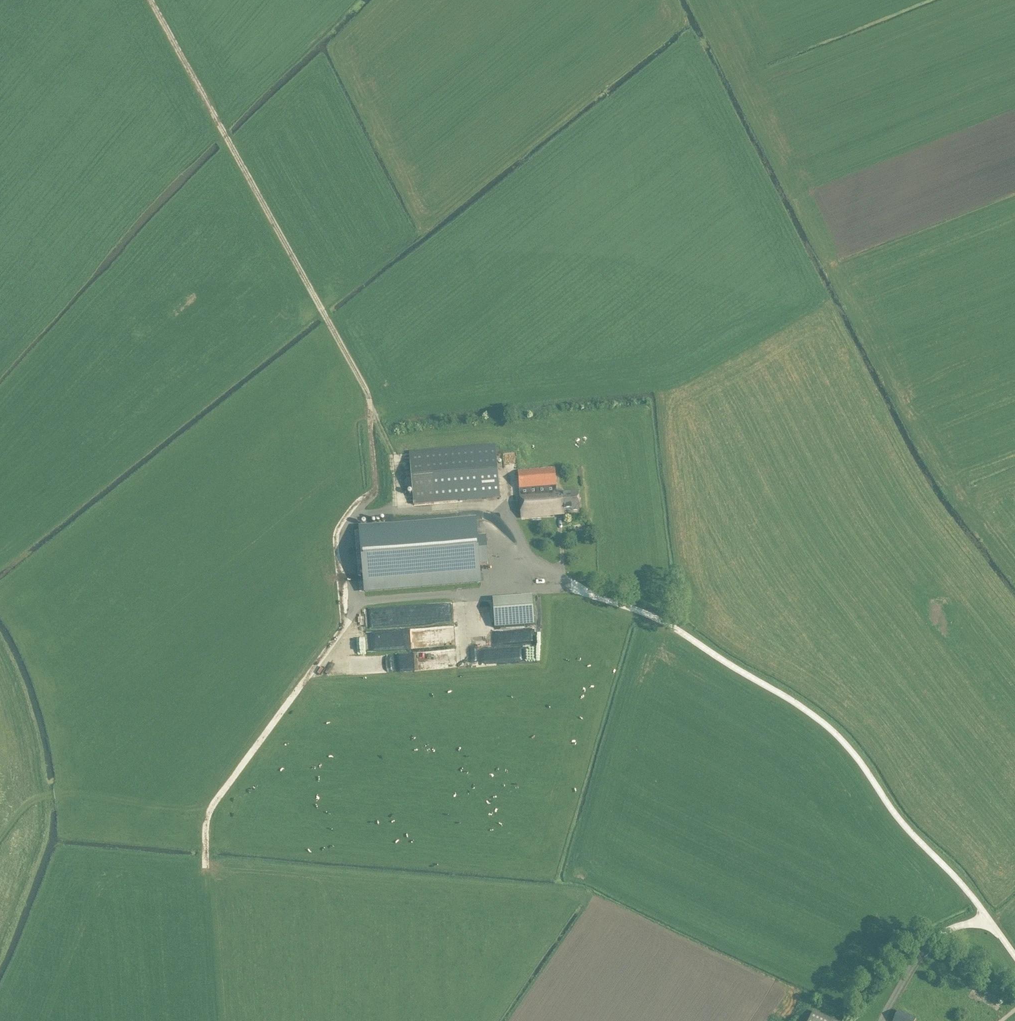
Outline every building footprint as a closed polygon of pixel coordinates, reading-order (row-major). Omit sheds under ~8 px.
[(495,445),(429,451),(409,452),(413,503),(499,497),(495,445)] [(556,491),(554,468),(517,472),(521,518),(563,514),(563,511),(579,509),(577,492),(562,493),(561,490),(556,491)] [(359,528),(364,590),(480,581),(478,563),(488,562),(485,534),(476,535),(475,519),(359,528)] [(532,596),(492,599),(494,627),(534,624),(532,596)] [(377,607),(378,623),(426,620),(425,614),(415,614),(415,611),(399,612),(399,606),(377,607)] [(372,642),(420,640),(419,632),(434,631),(433,624),(372,627),(372,642)] [(402,667),(450,667),(450,659),(456,659),(456,643),(402,644),(402,667)] [(310,692),(318,692),(318,683),(310,683),(310,692)] [(808,1020),(835,1020),(812,1010),(808,1020)] [(916,1018),(897,1010),(892,1020),(914,1020),(916,1018)]
